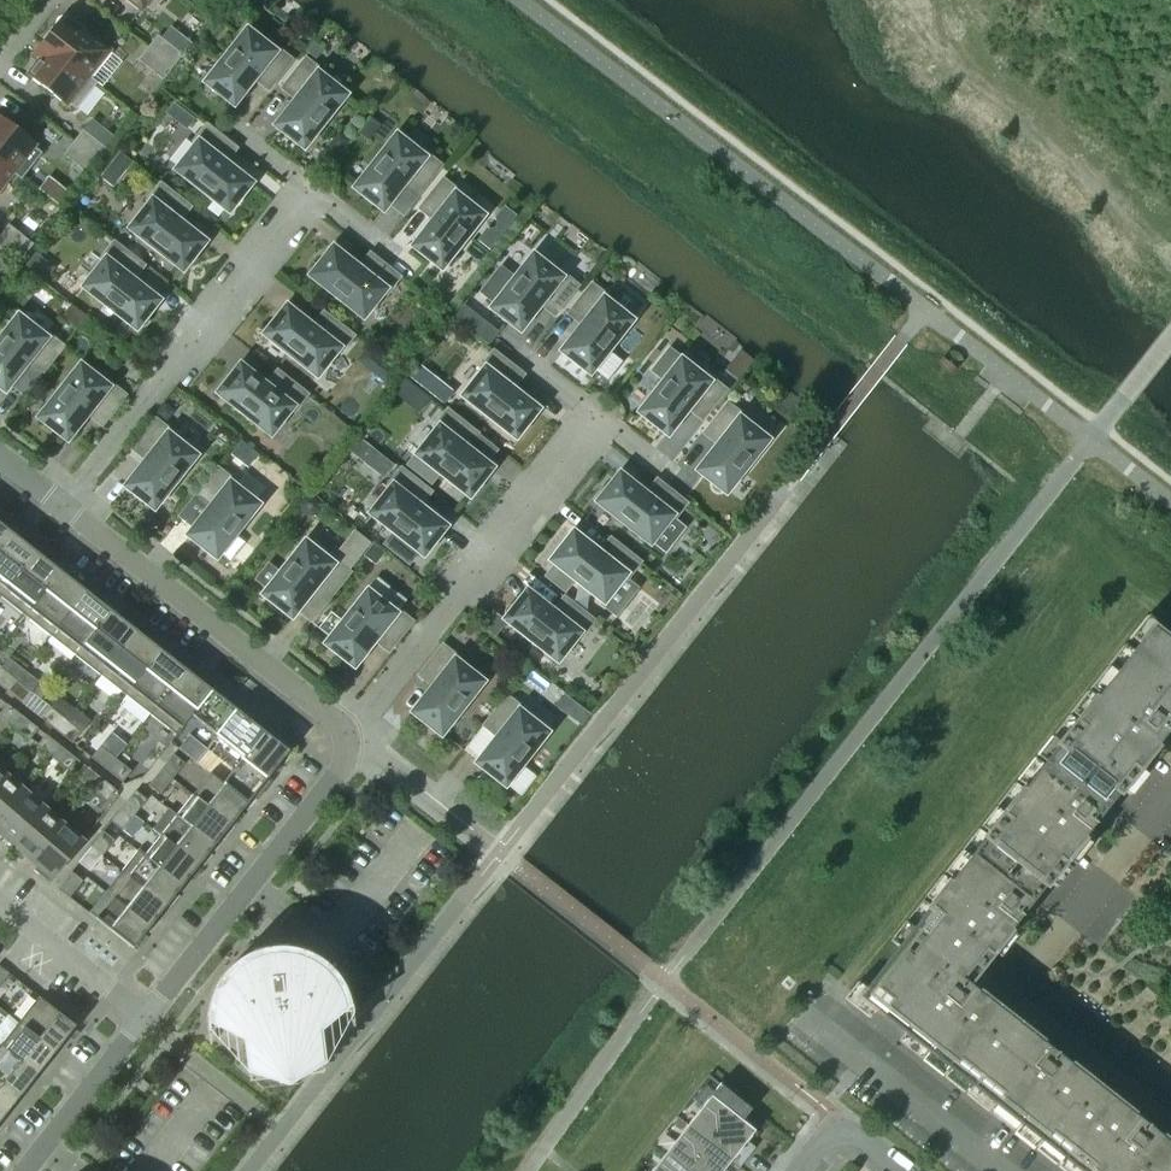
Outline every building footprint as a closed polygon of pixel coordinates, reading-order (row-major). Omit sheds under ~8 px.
[(141,9),(144,5),(152,12),(161,0),(130,0),(141,9)] [(108,51),(85,33),(86,31),(64,13),(42,41),(87,77),(88,76),(108,51)] [(291,60),(275,47),(272,51),(247,31),(206,82),(233,103),(252,78),(267,90),(291,60)] [(182,55),(157,35),(147,48),(172,67),(182,55)] [(87,77),(42,41),(31,55),(39,61),(27,76),(65,105),(67,102),(76,109),(96,83),(88,76),(87,77)] [(172,67),(147,48),(138,60),(163,80),(172,67)] [(303,146),(343,95),(318,75),(321,72),(305,59),(281,88),(296,101),(276,125),(303,146)] [(0,116),(0,162),(12,172),(35,143),(0,116)] [(249,183),(224,163),(235,150),(207,126),(193,142),(197,145),(177,170),(228,210),(249,183)] [(107,150),(82,130),(73,142),(98,162),(107,150)] [(417,196),(440,166),(424,153),(421,156),(396,137),(356,188),(382,209),(402,184),(417,196)] [(98,162),(73,142),(63,155),(88,174),(98,162)] [(0,162),(0,187),(12,172),(0,162)] [(481,216),(456,196),(459,192),(442,179),(419,209),(434,221),(414,246),(440,267),(481,216)] [(178,222),(189,207),(160,184),(147,200),(151,203),(131,228),(182,268),(203,242),(178,222)] [(8,225),(0,234),(0,239),(23,257),(33,244),(8,225)] [(131,281),(143,266),(114,243),(101,259),(104,262),(85,287),(135,327),(136,326),(141,328),(145,327),(148,323),(148,318),(146,314),(156,301),(131,281)] [(386,293),(399,277),(369,254),(357,269),(332,249),(311,276),(362,316),(382,291),(386,293)] [(554,316),(577,286),(561,273),(558,276),(533,257),(492,308),(519,329),(539,304),(554,316)] [(629,321),(605,301),(607,297),(591,284),(567,314),(582,326),(563,351),(589,372),(629,321)] [(340,352),(353,336),(323,312),(311,327),(286,308),(265,334),(316,374),(336,350),(340,352)] [(62,347),(45,334),(43,337),(18,317),(0,340),(0,386),(4,389),(24,364),(39,376),(62,347)] [(536,410),(511,390),(523,375),(493,352),(481,368),(484,371),(465,397),(515,436),(536,410)] [(702,420),(725,390),(709,377),(706,381),(681,361),(640,412),(667,433),(687,408),(702,420)] [(101,425),(125,396),(108,382),(105,386),(80,366),(40,417),(66,438),(86,414),(101,425)] [(294,411),(307,395),(277,371),(265,386),(240,366),(219,393),(269,432),(290,408),(294,411)] [(725,492),(765,440),(740,421),(743,417),(727,404),(703,434),(718,446),(699,470),(712,481),(711,486),(712,490),(716,493),(720,493),(724,491),(725,492)] [(465,448),(477,433),(447,410),(434,427),(437,430),(418,455),(469,495),(490,468),(465,448)] [(153,507),(194,456),(169,436),(172,433),(155,419),(132,449),(146,461),(127,486),(153,507)] [(256,505),(231,485),(234,481),(217,468),(194,498),(209,510),(189,535),(216,556),(256,505)] [(419,507),(430,492),(401,469),(388,485),(391,488),(372,513),(422,553),(443,527),(419,507)] [(673,520),(686,503),(656,480),(644,495),(619,475),(598,502),(649,542),(669,517),(673,520)] [(10,532),(3,526),(6,522),(0,518),(0,545),(10,532)] [(38,548),(21,534),(18,538),(10,532),(0,545),(0,597),(38,548)] [(627,579),(640,562),(610,539),(598,553),(573,534),(552,560),(603,600),(623,576),(627,579)] [(326,602),(349,572),(333,559),(330,563),(305,543),(264,594),(291,615),(311,590),(326,602)] [(25,616),(60,572),(53,565),(56,562),(38,548),(0,597),(25,616)] [(50,636),(88,588),(71,574),(68,577),(60,572),(25,616),(50,636)] [(412,622),(396,609),(403,601),(377,580),(327,643),(353,664),(373,639),(388,651),(412,622)] [(75,656),(110,611),(103,605),(106,601),(88,588),(50,636),(75,656)] [(580,637),(593,621),(564,597),(552,612),(527,593),(516,607),(511,605),(507,606),(504,610),(504,614),(507,618),(506,619),(557,659),(576,634),(580,637)] [(100,675),(138,627),(121,613),(118,617),(110,611),(75,656),(100,675)] [(125,695),(160,650),(153,644),(156,641),(138,627),(100,675),(125,695)] [(1170,727),(1170,645),(1149,628),(1045,759),(971,852),(858,997),(1078,1170),(1170,1170),(1170,1145),(967,985),(1033,901),(1107,808),(1170,727)] [(441,733),(481,682),(456,663),(459,659),(442,645),(419,675),(434,687),(414,712),(427,723),(426,727),(427,732),(431,735),(436,735),(439,732),(441,733)] [(150,715),(188,666),(171,653),(168,656),(160,650),(125,695),(150,715)] [(190,715),(210,690),(202,684),(205,680),(188,666),(150,715),(176,735),(191,715),(190,715)] [(15,680),(0,668),(0,686),(6,691),(15,680)] [(30,692),(15,680),(6,691),(22,703),(30,692)] [(244,757),(264,732),(236,710),(239,707),(221,692),(218,696),(210,690),(190,715),(191,715),(243,757),(244,757)] [(545,733),(520,713),(523,709),(506,696),(483,725),(498,738),(478,763),(505,784),(545,733)] [(7,705),(0,713),(0,717),(13,728),(22,717),(7,705)] [(65,720),(50,708),(41,719),(56,731),(65,720)] [(37,729),(22,717),(13,728),(29,740),(37,729)] [(80,732),(65,720),(56,731),(72,743),(80,732)] [(267,778),(288,751),(264,732),(244,757),(243,757),(222,783),(221,785),(247,804),(252,797),(256,800),(271,781),(267,778)] [(60,747),(45,735),(37,746),(52,758),(60,747)] [(67,770),(76,759),(60,747),(52,758),(67,770)] [(115,759),(100,747),(91,758),(106,770),(115,759)] [(172,779),(184,763),(173,755),(161,770),(172,779)] [(130,771),(115,759),(106,770),(122,782),(130,771)] [(90,788),(99,777),(84,765),(75,776),(90,788)] [(160,794),(172,779),(161,770),(149,785),(160,794)] [(247,804),(221,785),(222,783),(210,773),(193,795),(230,825),(247,804)] [(25,792),(7,776),(0,784),(0,821),(25,792)] [(114,790),(99,777),(90,788),(106,801),(114,790)] [(134,815),(146,800),(135,791),(123,806),(134,815)] [(44,808),(25,792),(0,821),(0,834),(12,845),(44,808)] [(230,825),(193,795),(176,816),(214,845),(230,825)] [(122,830),(134,815),(123,806),(111,822),(122,830)] [(31,861),(62,824),(44,808),(12,845),(31,861)] [(214,845),(176,816),(160,836),(198,866),(214,845)] [(47,881),(82,841),(62,824),(31,861),(37,866),(34,870),(47,881)] [(102,856),(114,841),(103,832),(91,847),(102,856)] [(182,886),(198,866),(160,836),(145,855),(144,856),(182,886)] [(89,871),(102,856),(91,847),(78,863),(89,871)] [(182,886),(144,856),(145,855),(139,850),(121,871),(166,907),(182,886)] [(166,907),(121,871),(104,893),(111,899),(112,897),(150,927),(166,907)] [(68,898),(82,881),(71,872),(57,889),(68,898)] [(133,949),(150,927),(112,897),(111,899),(104,893),(88,913),(133,949)] [(336,975),(329,968),(322,962),(314,957),(307,953),(298,950),(289,949),(289,951),(253,955),(252,953),(244,957),(237,961),(230,967),(224,974),(218,981),(213,990),(210,999),(208,1009),(207,1019),(207,1029),(207,1030),(238,1026),(243,1035),(247,1072),(323,1063),(321,1056),(318,1026),(320,1016),(351,1013),(349,1002),(346,993),(341,984),(336,975)] [(9,974),(0,967),(0,985),(9,974)] [(72,1023),(38,995),(17,1021),(53,1049),(54,1049),(75,1022),(73,1021),(72,1023)] [(17,1021),(0,1043),(0,1044),(37,1073),(37,1072),(47,1060),(48,1061),(48,1062),(49,1063),(58,1052),(54,1049),(53,1049),(17,1021)] [(0,1044),(0,1081),(19,1096),(20,1095),(29,1083),(30,1084),(30,1085),(31,1086),(40,1074),(37,1072),(37,1073),(0,1044)] [(0,1081),(0,1117),(1,1118),(11,1106),(13,1108),(22,1097),(20,1095),(19,1096),(0,1081)] [(754,1131),(740,1120),(749,1108),(723,1088),(691,1129),(740,1167),(755,1148),(747,1141),(754,1131)] [(731,1161),(739,1168),(740,1167),(691,1129),(669,1157),(686,1170),(726,1170),(724,1170),(731,1161)] [(669,1157),(658,1170),(686,1170),(669,1157)]
